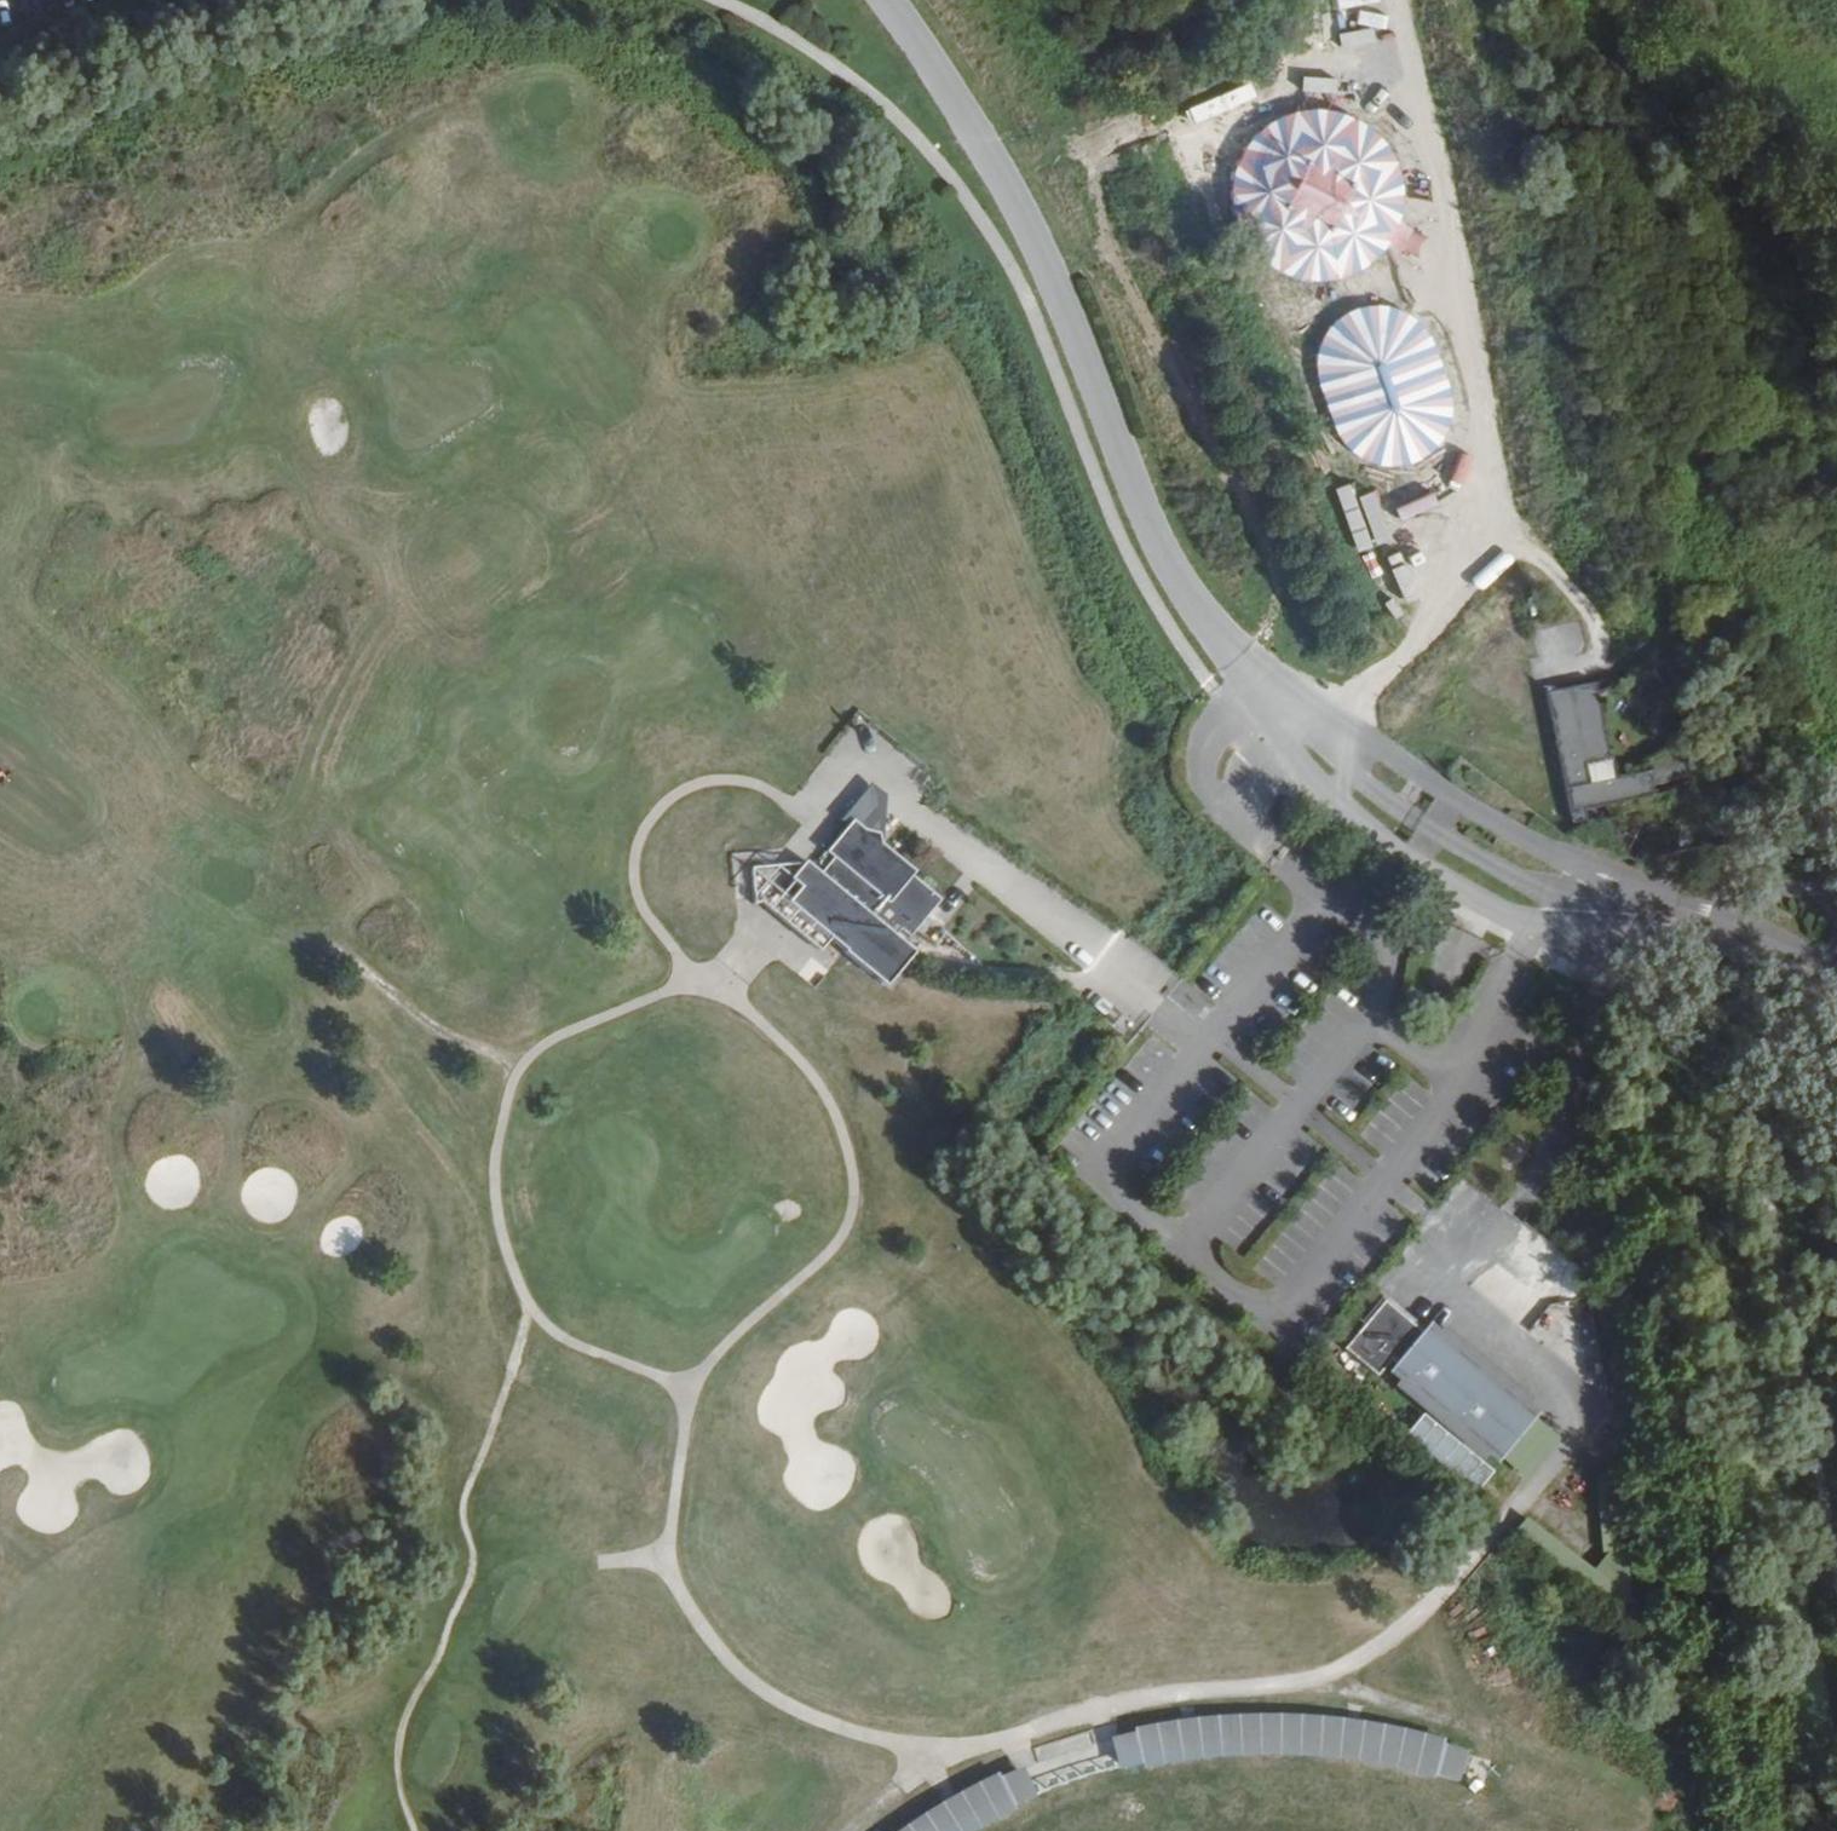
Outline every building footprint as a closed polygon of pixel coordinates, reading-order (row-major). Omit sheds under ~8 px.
[(1343,150),(1297,161),(1300,175),(1379,157),(1369,113),(1336,121),(1343,150)] [(1356,376),(1359,391),(1395,385),(1393,370),(1356,376)] [(1573,807),(1657,791),(1653,771),(1616,778),(1598,681),(1551,690),(1573,807)] [(788,914),(887,994),(917,958),(897,942),(901,936),(911,944),(945,901),(852,827),(827,857),(835,864),(823,879),(808,867),(793,886),(804,894),(788,914)] [(1473,1283),(1494,1302),(1516,1279),(1495,1259),(1473,1283)] [(1529,1319),(1546,1306),(1527,1281),(1510,1294),(1529,1319)] [(1392,1290),(1348,1349),(1430,1409),(1408,1439),(1482,1493),(1547,1405),(1392,1290)] [(1157,1729),(1114,1742),(1120,1773),(1147,1774),(1164,1771),(1201,1764),(1241,1761),(1281,1761),(1320,1762),(1357,1766),(1394,1773),(1436,1784),(1459,1787),(1469,1755),(1445,1744),(1408,1734),(1365,1725),(1324,1721),(1283,1719),(1241,1718),(1198,1722),(1157,1729)] [(1115,1766),(1111,1731),(1035,1741),(1038,1767),(1083,1762),(1084,1770),(1115,1766)] [(998,1823),(1038,1801),(1025,1770),(993,1780),(962,1798),(927,1818),(909,1830),(984,1830),(998,1823)]
